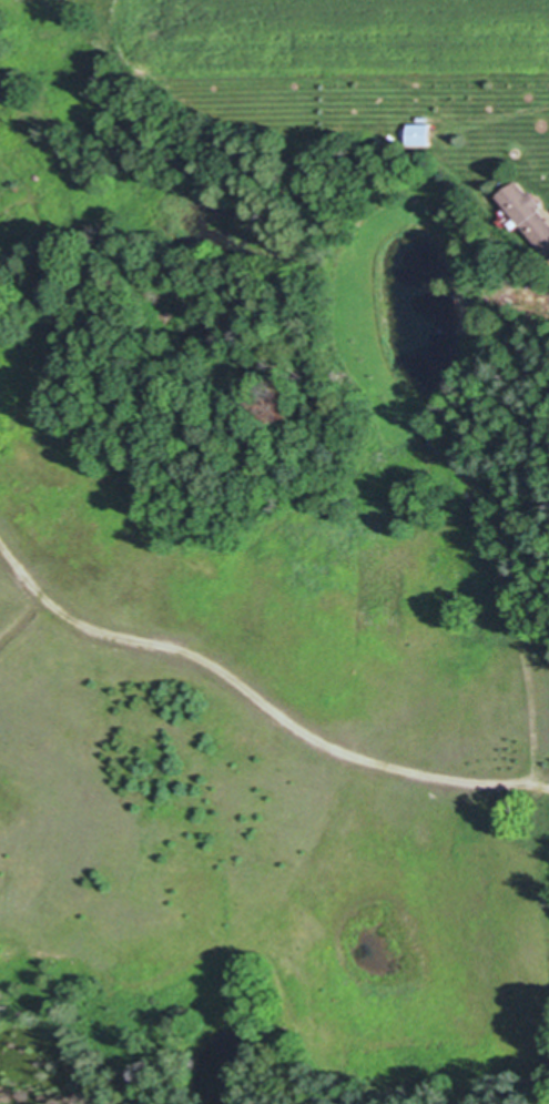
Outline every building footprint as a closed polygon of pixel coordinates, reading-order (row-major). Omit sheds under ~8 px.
[(429,145),(429,125),(406,125),(406,146),(429,145)] [(516,180),(495,196),(545,262),(548,259),(548,223),(516,180)]
